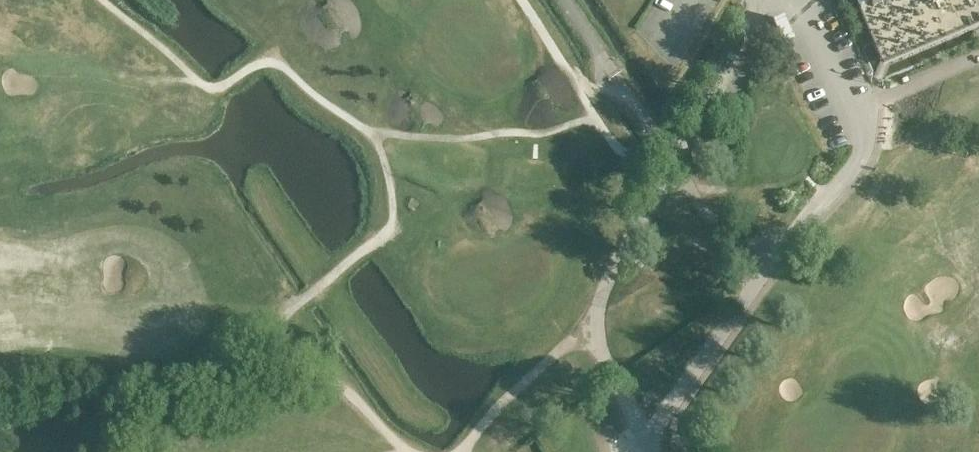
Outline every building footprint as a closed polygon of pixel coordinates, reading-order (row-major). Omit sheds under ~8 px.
[(324,8),(341,33),(339,40),(339,41),(341,33),(344,31),(351,32),(344,31),(326,6),(327,6),(328,0),(326,6),(324,7),(323,8),(316,7),(323,8),(324,8)] [(874,48),(875,48),(878,52),(882,56),(891,61),(897,60),(902,59),(903,59),(978,26),(978,0),(854,0),(874,48)] [(536,82),(553,107),(552,108),(550,115),(551,115),(553,108),(556,106),(563,107),(563,106),(556,105),(555,106),(539,80),(540,80),(542,72),(541,72),(539,79),(539,80),(536,81),(536,82),(529,80),(529,81),(536,82)] [(407,99),(424,124),(423,125),(421,132),(422,132),(424,125),(427,123),(434,124),(434,123),(427,122),(426,122),(410,97),(410,96),(412,89),(410,96),(410,97),(407,98),(400,97),(400,98),(407,99)] [(578,144),(579,144),(595,169),(593,177),(595,170),(598,168),(606,169),(606,168),(598,167),(581,142),(582,142),(582,141),(584,134),(581,141),(581,142),(579,143),(578,143),(571,142),(571,143),(578,144)] [(480,204),(496,230),(493,237),(494,238),(496,230),(499,228),(506,229),(499,228),(482,203),(483,202),(485,195),(484,195),(482,202),(480,204),(479,204),(472,203),(479,205),(480,204)] [(420,199),(410,198),(408,209),(418,211),(420,199)] [(684,240),(706,256),(714,243),(693,228),(684,240)] [(448,236),(438,236),(438,248),(448,248),(448,236)] [(703,416),(698,413),(694,419),(699,422),(703,416)]
